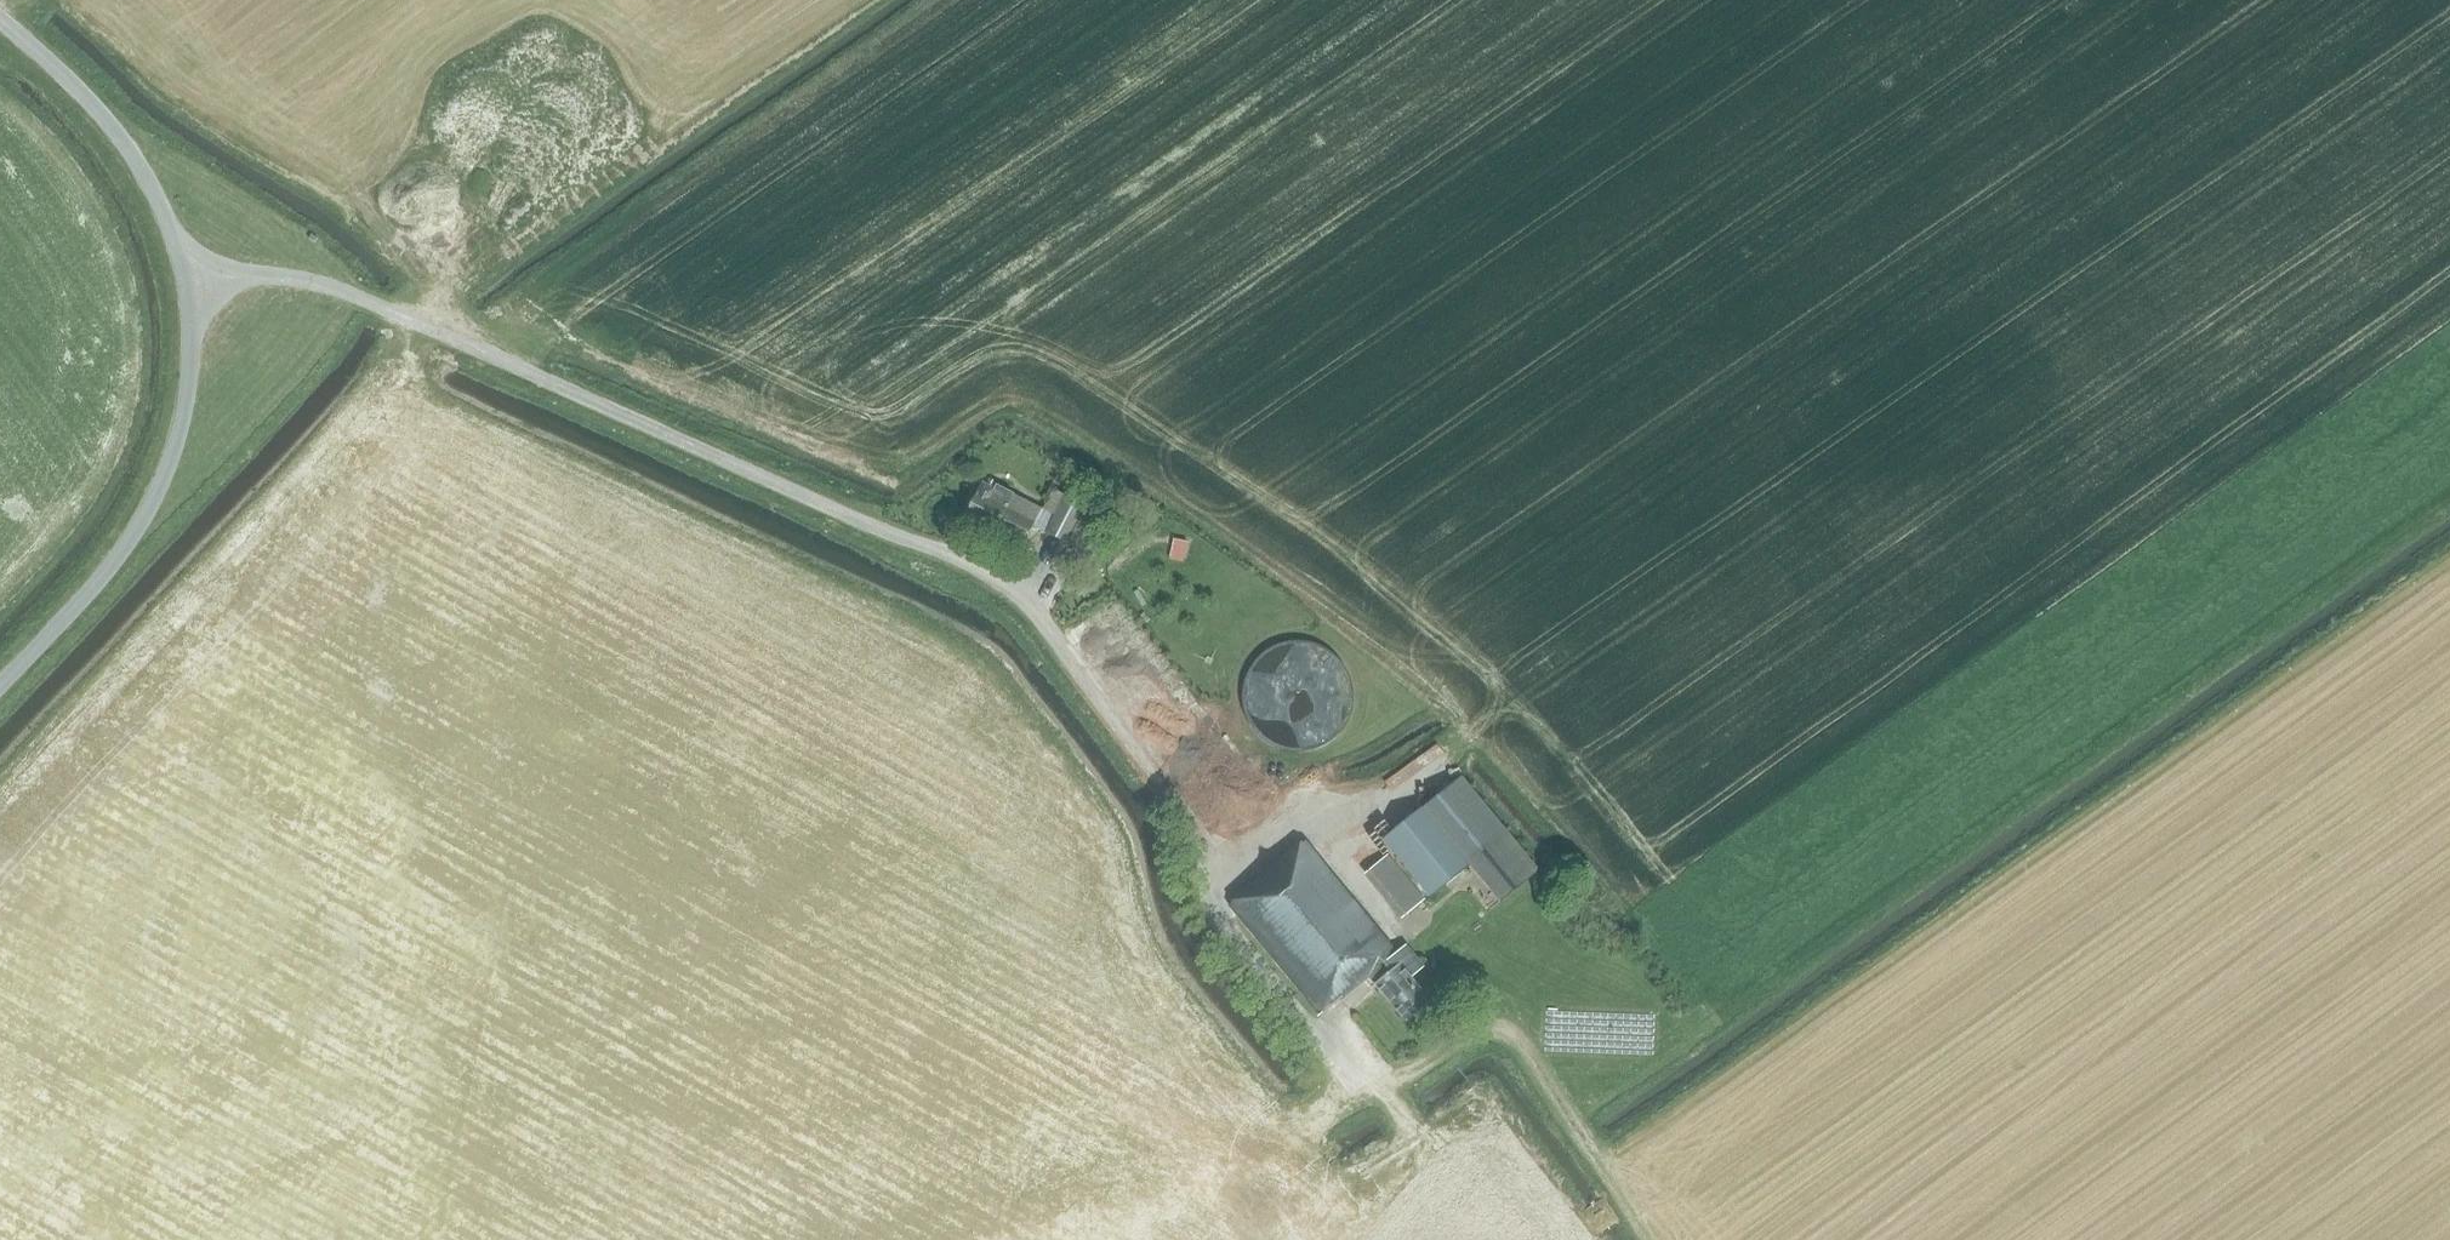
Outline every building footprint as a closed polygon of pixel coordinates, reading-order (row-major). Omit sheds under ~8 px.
[(1052,519),(1011,498),(1013,494),(998,486),(999,484),(992,480),(989,487),(982,483),(977,493),(966,514),(1022,544),(1032,525),(1067,543),(1067,542),(1090,554),(1111,513),(1088,501),(1089,500),(1067,489),(1052,519)] [(1347,672),(1345,667),(1342,663),(1339,659),(1335,655),(1331,652),(1326,649),(1322,646),(1317,644),(1312,642),(1306,641),(1301,641),(1296,641),(1291,641),(1285,642),(1280,643),(1275,645),(1270,647),(1266,650),(1262,653),(1258,657),(1254,661),(1251,665),(1248,670),(1246,674),(1244,679),(1243,685),(1242,690),(1242,695),(1242,700),(1242,706),(1243,711),(1245,716),(1247,721),(1250,725),(1253,730),(1256,734),(1260,738),(1264,741),(1268,744),(1273,746),(1278,748),(1283,750),(1288,751),(1293,752),(1299,752),(1304,752),(1309,751),(1314,749),(1319,747),(1324,745),(1329,742),(1333,739),(1337,736),(1340,732),(1344,727),(1346,723),(1349,718),(1351,713),(1352,708),(1353,703),(1353,698),(1353,692),(1352,687),(1351,682),(1350,677),(1347,672)] [(1538,870),(1507,832),(1461,775),(1423,807),(1422,807),(1383,839),(1430,897),(1468,866),(1498,903),(1538,870)] [(1406,1022),(1430,1002),(1410,978),(1423,967),(1405,945),(1396,953),(1304,842),(1230,904),(1320,1014),(1340,997),(1342,999),(1369,977),(1406,1022)] [(1401,920),(1424,901),(1387,855),(1364,875),(1401,920)] [(1550,1012),(1549,1044),(1653,1048),(1654,1016),(1576,1013),(1576,1014),(1550,1012)]
